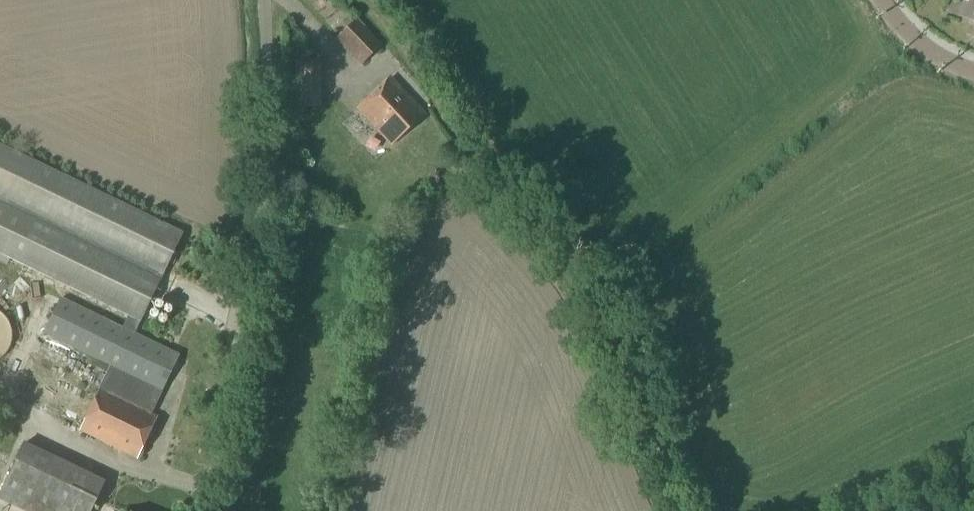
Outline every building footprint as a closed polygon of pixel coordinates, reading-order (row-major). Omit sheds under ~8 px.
[(959,16),(973,21),(973,0),(964,0),(959,16)] [(361,66),(381,46),(356,20),(336,40),(361,66)] [(294,61),(295,85),(320,85),(320,61),(294,61)] [(391,146),(425,115),(390,79),(356,109),(391,146)] [(182,234),(0,146),(0,255),(128,317),(125,322),(137,328),(182,234)] [(137,328),(125,322),(122,330),(60,300),(43,335),(110,367),(99,390),(31,358),(14,394),(82,426),(79,432),(137,459),(158,417),(152,414),(179,357),(133,335),(137,328)] [(1,359),(5,356),(8,352),(10,347),(11,342),(12,337),(11,332),(10,327),(8,322),(5,318),(1,314),(0,314),(0,360),(1,359)] [(104,483),(23,445),(0,494),(0,500),(24,510),(91,510),(104,483)] [(118,500),(114,510),(153,510),(118,500)]
